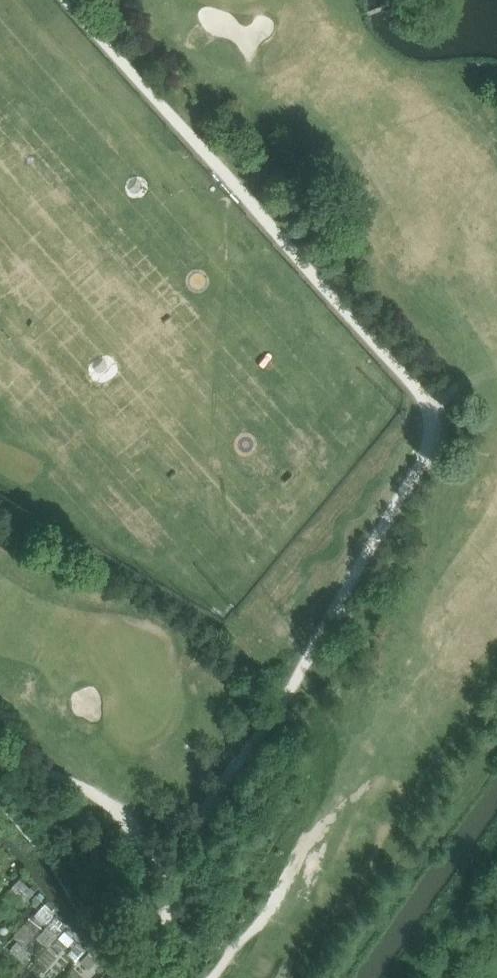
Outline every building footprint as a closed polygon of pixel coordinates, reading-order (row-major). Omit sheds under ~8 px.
[(88,952),(80,961),(89,969),(97,960),(88,952)]
